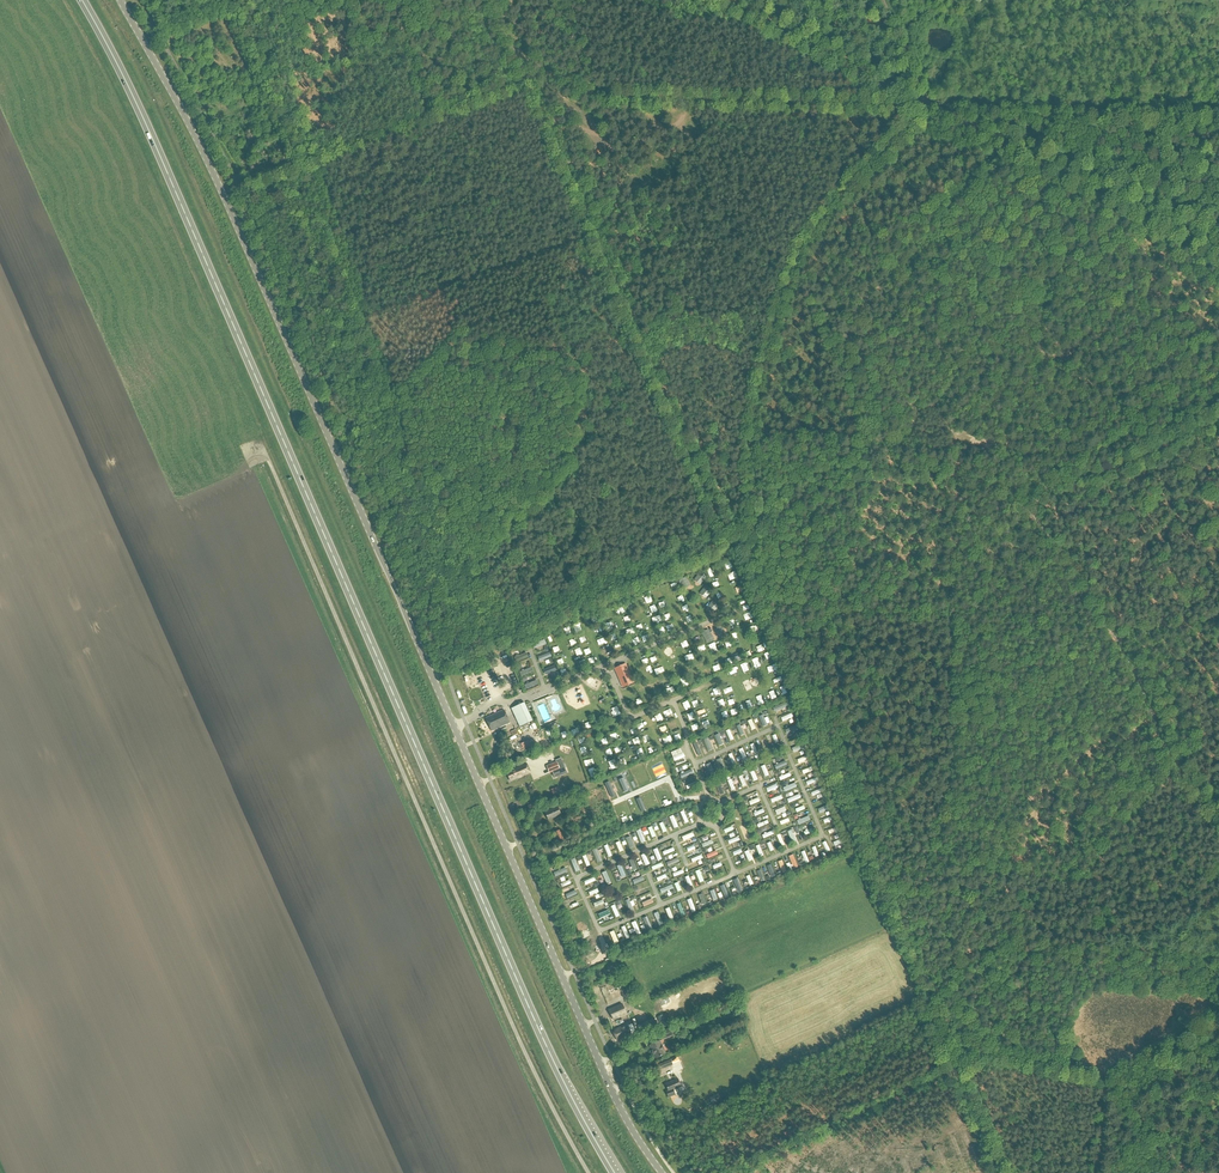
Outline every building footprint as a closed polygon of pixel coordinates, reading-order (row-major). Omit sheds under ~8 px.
[(547,640),(536,645),(538,649),(549,644),(547,640)] [(626,663),(614,668),(623,689),(635,684),(626,663)] [(500,676),(506,673),(502,665),(495,668),(500,676)] [(600,688),(604,681),(598,678),(594,685),(600,688)] [(746,682),(750,690),(755,688),(751,680),(746,682)] [(511,708),(519,727),(533,721),(524,703),(511,708)] [(540,707),(547,723),(555,719),(548,703),(540,707)] [(486,718),(491,730),(510,722),(504,710),(486,718)] [(746,747),(742,748),(747,761),(750,760),(746,747)] [(679,750),(671,753),(676,765),(684,762),(679,750)] [(557,762),(550,765),(552,772),(553,773),(555,778),(567,773),(561,758),(556,760),(557,762)] [(517,778),(518,778),(523,776),(522,773),(529,770),(526,764),(514,770),(507,774),(510,781),(517,778)] [(770,792),(781,788),(779,783),(768,787),(770,792)] [(815,796),(827,792),(825,787),(814,792),(815,796)] [(792,802),(804,798),(802,793),(790,798),(792,802)] [(821,809),(823,813),(834,809),(832,804),(821,809)] [(561,815),(557,806),(544,812),(548,820),(561,815)] [(801,824),(813,819),(812,815),(800,820),(801,824)] [(560,831),(554,833),(557,842),(563,839),(560,831)] [(685,840),(696,835),(694,831),(683,835),(685,840)] [(730,839),(732,843),(742,839),(740,835),(730,839)] [(659,846),(655,848),(659,860),(663,858),(659,846)] [(666,854),(676,850),(675,846),(664,850),(666,854)] [(647,852),(643,853),(647,864),(651,863),(647,852)] [(633,853),(629,855),(635,867),(639,865),(633,853)] [(703,853),(693,857),(694,862),(704,858),(703,853)] [(667,872),(658,876),(660,880),(669,877),(667,872)] [(635,884),(646,879),(644,875),(633,879),(635,884)] [(664,891),(674,887),(672,883),(662,887),(664,891)] [(639,895),(651,890),(649,886),(638,891),(639,895)] [(591,891),(593,895),(601,891),(599,887),(591,891)] [(567,894),(569,898),(578,894),(576,890),(567,894)] [(571,910),(584,904),(582,900),(569,906),(571,910)] [(616,903),(613,905),(618,917),(622,915),(616,903)] [(608,1009),(613,1020),(627,1014),(622,1003),(608,1009)] [(637,1026),(640,1032),(657,1024),(654,1018),(637,1026)] [(614,1032),(617,1040),(631,1034),(627,1024),(615,1030),(616,1031),(614,1032)] [(673,1035),(670,1027),(658,1032),(662,1040),(673,1035)] [(649,1045),(655,1058),(666,1054),(660,1041),(649,1045)] [(675,1057),(657,1064),(659,1070),(677,1063),(675,1057)] [(665,1091),(668,1097),(675,1094),(673,1090),(681,1087),(678,1078),(665,1083),(668,1090),(665,1091)] [(721,1093),(714,1097),(717,1103),(724,1100),(721,1093)] [(686,1104),(683,1094),(675,1097),(678,1106),(686,1104)]
